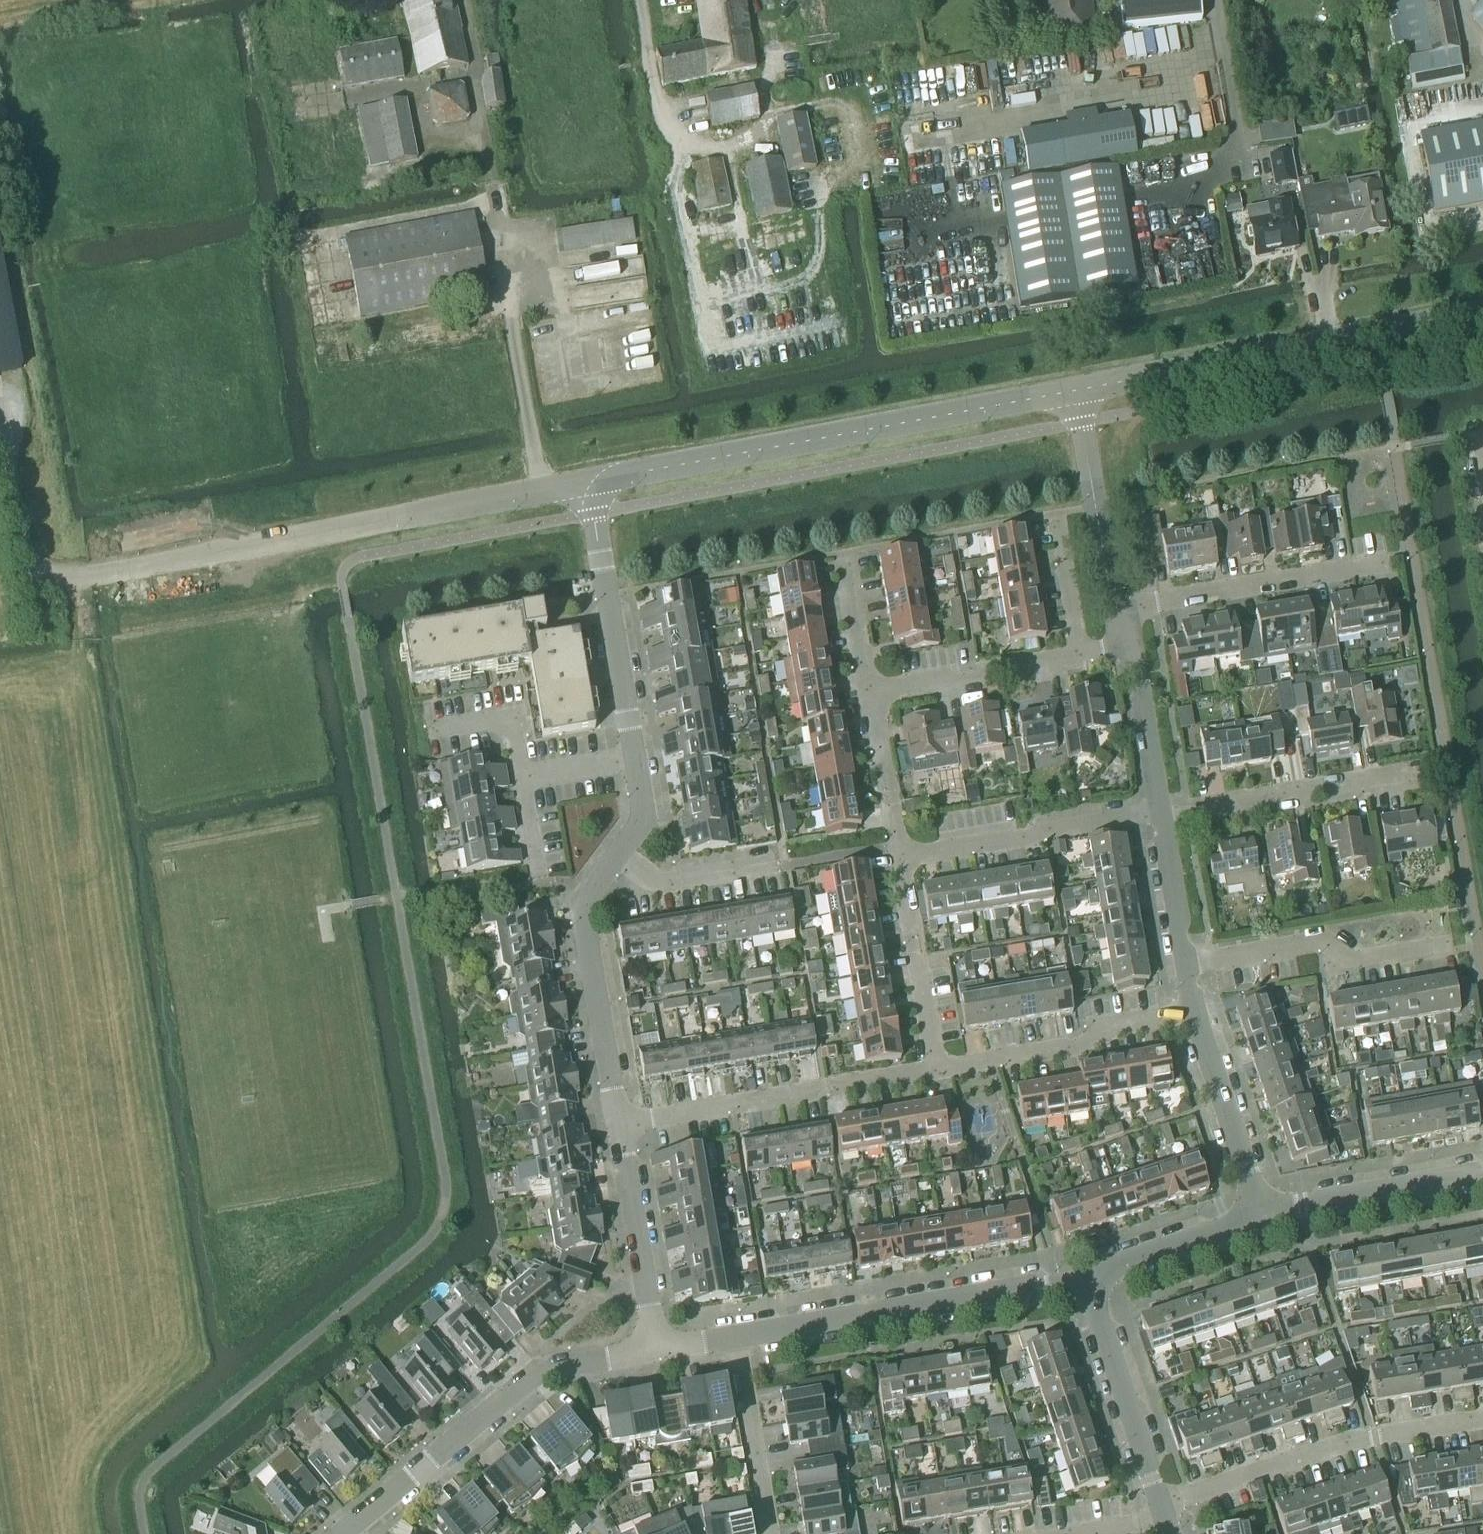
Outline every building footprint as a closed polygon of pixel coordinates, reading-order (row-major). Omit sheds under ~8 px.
[(468,66),(454,0),(402,0),(407,26),(408,27),(418,76),(468,66)] [(756,70),(745,0),(696,0),(703,44),(656,53),(662,88),(756,70)] [(1043,37),(1094,31),(1090,0),(1039,0),(1043,37)] [(1121,29),(1201,21),(1199,0),(1118,0),(1121,29)] [(1458,51),(1448,0),(1395,0),(1407,61),(1458,51)] [(1471,18),(1482,32),(1482,0),(1477,0),(1471,18)] [(342,91),(404,79),(397,41),(339,53),(345,85),(341,86),(342,91)] [(1413,90),(1464,80),(1458,51),(1407,61),(1413,90)] [(486,109),(506,106),(498,55),(485,57),(488,74),(487,74),(481,81),(486,109)] [(470,117),(464,87),(459,84),(430,90),(426,94),(432,124),(437,127),(467,121),(470,117)] [(712,128),(759,120),(753,88),(706,97),(712,128)] [(369,169),(417,160),(405,101),(358,110),(369,169)] [(1129,117),(1096,123),(1094,111),(1066,116),(1068,127),(1058,129),(1065,170),(1136,157),(1129,117)] [(788,174),(816,168),(805,117),(777,122),(788,174)] [(1416,139),(1434,215),(1482,206),(1482,126),(1416,139)] [(1040,174),(1033,133),(1021,136),(1028,176),(1040,174)] [(1274,186),(1296,182),(1291,153),(1269,158),(1274,186)] [(756,219),(792,212),(781,160),(745,167),(756,219)] [(701,212),(731,205),(722,161),(692,167),(701,212)] [(1137,290),(1116,170),(1039,183),(1001,189),(1012,253),(1021,309),(1063,302),(1137,290)] [(1330,184),(1299,190),(1307,234),(1319,232),(1320,237),(1354,231),(1355,236),(1388,230),(1381,193),(1377,175),(1345,181),(1345,178),(1329,181),(1330,184)] [(1275,205),(1246,210),(1249,222),(1255,255),(1258,254),(1259,257),(1271,255),(1270,252),(1297,247),(1291,214),(1289,202),(1275,205)] [(360,318),(488,293),(473,214),(345,238),(360,318)] [(21,369),(0,255),(0,373),(21,369)] [(1330,531),(1327,512),(1340,510),(1338,499),(1290,507),(1292,520),(1298,555),(1321,551),(1318,533),(1330,531)] [(1224,546),(1219,519),(1217,507),(1205,509),(1208,529),(1185,533),(1192,573),(1216,569),(1212,548),(1224,546)] [(1298,555),(1292,520),(1270,524),(1267,511),(1254,513),(1256,523),(1257,527),(1270,525),(1276,559),(1298,555)] [(1192,573),(1185,533),(1161,537),(1158,517),(1146,519),(1152,558),(1164,556),(1167,577),(1192,573)] [(1257,527),(1256,523),(1233,527),(1231,517),(1219,519),(1224,546),(1224,549),(1237,547),(1240,565),(1263,561),(1257,527)] [(994,558),(1030,552),(1026,529),(990,535),(994,558)] [(957,552),(967,550),(965,540),(955,542),(957,552)] [(881,578),(917,572),(914,550),(878,556),(881,578)] [(998,579),(1033,573),(1030,552),(994,558),(998,579)] [(944,567),(953,565),(952,557),(942,559),(944,567)] [(945,578),(955,576),(953,565),(944,567),(945,578)] [(779,597),(814,591),(810,568),(775,575),(779,597)] [(885,600),(921,594),(917,572),(881,578),(885,600)] [(1001,600),(1037,594),(1033,573),(998,579),(1001,600)] [(963,585),(972,583),(971,574),(961,576),(963,585)] [(972,583),(963,585),(964,595),(966,603),(975,601),(974,593),(972,583)] [(643,621),(703,610),(700,589),(684,591),(683,587),(666,590),(667,594),(655,596),(657,608),(641,610),(643,621)] [(783,619),(818,612),(814,591),(779,597),(783,619)] [(1394,608),(1383,610),(1380,591),(1354,596),(1361,636),(1386,631),(1388,641),(1399,639),(1394,608)] [(744,603),(754,602),(752,592),(743,594),(744,603)] [(888,621),(924,614),(921,594),(885,600),(888,621)] [(1005,621),(1040,615),(1037,594),(1001,600),(1005,621)] [(1336,640),(1361,636),(1354,596),(1329,600),(1332,617),(1320,619),(1320,620),(1321,620),(1326,650),(1337,648),(1336,640)] [(950,610),(960,608),(958,598),(949,600),(950,610)] [(746,613),(755,611),(754,602),(744,603),(746,613)] [(1320,620),(1309,622),(1306,604),(1281,608),(1288,654),(1313,650),(1314,652),(1326,650),(1321,620),(1320,620)] [(1263,658),(1288,654),(1281,608),(1255,613),(1258,631),(1247,633),(1252,662),(1263,660),(1263,658)] [(537,632),(546,631),(543,609),(402,633),(411,686),(530,666),(543,739),(595,730),(578,634),(538,640),(537,632)] [(951,611),(949,611),(952,634),(964,632),(961,609),(951,611)] [(698,633),(707,631),(703,610),(643,621),(645,631),(661,629),(663,640),(698,633)] [(786,640),(822,634),(818,612),(783,619),(786,640)] [(935,633),(928,634),(924,614),(888,621),(892,643),(904,641),(906,651),(937,645),(935,633)] [(1008,643),(1044,637),(1040,615),(1005,621),(1008,643)] [(970,627),(979,626),(978,617),(968,618),(970,627)] [(1247,633),(1236,635),(1233,617),(1207,621),(1214,660),(1239,656),(1240,664),(1252,662),(1247,633)] [(1173,648),(1167,649),(1171,678),(1178,676),(1190,674),(1188,665),(1214,660),(1207,621),(1182,625),(1185,644),(1173,646),(1173,648)] [(972,638),(981,636),(979,626),(970,627),(972,638)] [(650,663),(710,652),(707,631),(698,633),(663,640),(665,650),(648,653),(650,663)] [(790,661),(825,655),(822,634),(786,640),(790,660),(790,661)] [(751,646),(761,644),(760,635),(750,637),(751,646)] [(753,656),(763,654),(761,644),(751,646),(753,656)] [(670,682),(714,674),(710,652),(650,663),(652,674),(668,671),(670,682)] [(786,684),(829,676),(825,655),(790,661),(790,660),(782,662),(786,684)] [(658,706),(718,696),(714,674),(670,682),(672,692),(656,695),(658,706)] [(797,704),(833,698),(829,676),(786,684),(790,706),(797,705),(797,704)] [(759,689),(768,687),(767,678),(757,679),(759,689)] [(761,698),(770,696),(768,687),(759,689),(761,698)] [(1369,688),(1350,691),(1355,721),(1367,719),(1371,746),(1399,741),(1391,697),(1371,700),(1369,688)] [(1105,729),(1098,689),(1069,694),(1074,722),(1061,725),(1062,733),(1067,760),(1092,756),(1087,732),(1105,729)] [(677,724),(722,717),(718,696),(658,706),(660,717),(675,714),(677,724)] [(836,719),(836,718),(833,698),(797,704),(797,705),(801,725),(806,724),(836,719)] [(1062,733),(1061,725),(1057,702),(1043,705),(1045,713),(1017,718),(1023,756),(1056,750),(1054,734),(1062,733)] [(971,752),(1001,747),(994,707),(963,712),(968,738),(955,740),(961,774),(975,771),(971,752)] [(1346,717),(1309,723),(1307,707),(1294,709),(1299,738),(1309,737),(1312,756),(1351,749),(1346,717)] [(665,749),(725,738),(722,717),(677,724),(679,736),(663,738),(665,749)] [(953,740),(941,742),(937,717),(903,723),(911,772),(937,767),(937,771),(957,767),(953,740)] [(809,746),(845,740),(841,718),(836,718),(836,719),(806,724),(809,746)] [(1268,756),(1283,753),(1277,719),(1238,725),(1245,767),(1270,763),(1268,756)] [(766,731),(776,729),(774,720),(764,722),(766,731)] [(1220,772),(1245,767),(1238,725),(1199,732),(1205,767),(1219,765),(1220,772)] [(768,741),(777,739),(776,729),(766,731),(768,741)] [(720,762),(729,761),(725,738),(665,749),(667,760),(683,757),(685,767),(720,762)] [(813,767),(848,761),(845,740),(809,746),(813,767)] [(446,789),(506,779),(504,767),(487,770),(485,760),(442,767),(446,789)] [(817,789),(852,782),(848,761),(813,767),(817,789)] [(724,783),(720,762),(685,767),(676,768),(680,790),(724,783)] [(757,777),(765,776),(763,763),(755,765),(757,777)] [(773,774),(783,773),(781,763),(772,765),(773,774)] [(775,784),(785,782),(783,773),(773,774),(775,784)] [(768,797),(767,787),(765,776),(757,777),(759,789),(760,798),(768,797)] [(449,810),(493,803),(491,792),(508,790),(506,779),(446,789),(449,810)] [(820,810),(856,804),(852,782),(817,789),(820,810)] [(683,811),(727,804),(724,783),(680,790),(683,811)] [(1089,793),(1074,796),(1075,804),(1090,802),(1089,793)] [(764,819),(772,818),(770,806),(768,797),(760,798),(762,807),(764,819)] [(461,830),(513,821),(511,810),(494,813),(493,803),(449,810),(453,832),(461,831),(461,830)] [(680,834),(731,825),(727,804),(683,811),(685,822),(678,823),(680,834)] [(854,827),(860,826),(856,804),(820,810),(825,838),(855,833),(854,827)] [(781,816),(790,815),(788,806),(779,807),(781,816)] [(1429,811),(1380,820),(1388,862),(1388,865),(1401,863),(1399,853),(1435,847),(1435,844),(1431,820),(1429,811)] [(797,830),(794,814),(790,815),(781,816),(784,835),(795,833),(797,830)] [(774,830),(772,818),(764,819),(766,831),(774,830)] [(1446,842),(1442,818),(1431,820),(1435,844),(1446,842)] [(465,851),(500,845),(498,835),(515,832),(513,821),(461,830),(461,831),(465,851)] [(1356,824),(1323,829),(1326,850),(1337,848),(1339,864),(1353,862),(1355,874),(1377,870),(1373,846),(1361,848),(1356,824)] [(731,825),(680,834),(682,845),(689,844),(690,855),(735,847),(731,825)] [(1123,839),(1114,841),(1113,834),(1088,838),(1091,856),(1081,859),(1082,865),(1126,857),(1123,839)] [(1295,834),(1265,839),(1272,879),(1293,875),(1295,886),(1317,882),(1313,856),(1312,849),(1298,851),(1295,834)] [(1054,855),(1065,854),(1063,842),(1052,844),(1054,855)] [(1220,859),(1209,860),(1212,879),(1223,877),(1225,891),(1241,888),(1244,901),(1267,897),(1263,877),(1259,878),(1252,842),(1218,848),(1220,859)] [(500,845),(465,851),(468,873),(521,865),(519,853),(502,856),(500,845)] [(1095,881),(1129,875),(1126,857),(1082,865),(1083,871),(1093,871),(1095,881)] [(835,894),(870,888),(867,866),(831,872),(835,894)] [(1029,870),(1037,915),(1043,914),(1042,904),(1053,902),(1047,867),(1029,870)] [(1030,916),(1037,915),(1029,870),(1011,873),(1017,908),(1027,906),(1030,916)] [(1017,908),(1011,873),(993,876),(1001,921),(1007,920),(1007,910),(1017,908)] [(1088,900),(1132,893),(1129,875),(1095,881),(1097,891),(1087,894),(1088,900)] [(1001,921),(993,876),(976,879),(982,914),(991,912),(994,923),(1001,921)] [(982,914),(976,879),(958,882),(965,928),(972,926),(971,916),(982,914)] [(965,928),(958,882),(940,885),(946,920),(956,919),(959,929),(965,928)] [(935,922),(946,920),(940,885),(921,889),(929,934),(936,933),(935,922)] [(870,888),(835,894),(825,896),(829,917),(874,909),(870,888)] [(799,900),(809,898),(807,889),(798,891),(799,900)] [(1101,916),(1135,910),(1132,893),(1088,900),(1089,907),(1099,906),(1101,916)] [(1459,911),(1457,895),(1445,897),(1447,913),(1459,911)] [(789,901),(784,902),(783,897),(771,899),(772,904),(767,905),(772,935),(794,931),(789,901)] [(801,910),(811,908),(809,898),(799,900),(801,910)] [(750,908),(746,908),(751,938),(772,935),(767,905),(762,905),(761,901),(750,902),(750,908)] [(729,911),(725,912),(730,942),(751,938),(746,908),(740,909),(739,904),(728,906),(729,911)] [(708,915),(703,915),(706,930),(708,945),(730,942),(725,912),(719,913),(718,908),(707,910),(708,915)] [(500,948),(551,938),(549,925),(545,926),(543,916),(520,920),(518,909),(480,915),(482,928),(496,926),(500,948)] [(878,931),(874,909),(829,917),(833,938),(842,937),(878,931)] [(1094,936),(1138,928),(1135,910),(1101,916),(1103,926),(1093,930),(1094,936)] [(686,918),(682,919),(687,949),(708,945),(706,930),(703,915),(698,916),(697,911),(685,913),(686,918)] [(665,922),(661,922),(666,952),(687,949),(682,919),(676,920),(676,915),(664,917),(665,922)] [(644,925),(640,926),(645,956),(666,952),(661,922),(655,923),(654,919),(643,921),(644,925)] [(640,926),(635,927),(634,921),(623,923),(623,929),(618,930),(623,959),(618,960),(620,973),(629,971),(627,959),(645,956),(640,926)] [(1029,929),(1028,930),(1029,939),(1039,937),(1037,929),(1037,928),(1037,927),(1029,929)] [(1047,927),(1037,929),(1039,937),(1048,936),(1047,927)] [(1107,952),(1142,946),(1138,928),(1094,936),(1095,942),(1105,942),(1107,952)] [(846,958),(881,952),(878,931),(842,937),(846,958)] [(807,943),(816,941),(815,932),(805,934),(807,943)] [(511,982),(515,981),(551,975),(549,964),(552,963),(550,952),(554,951),(551,938),(500,948),(503,966),(509,971),(511,982)] [(809,953),(818,951),(816,941),(807,943),(809,953)] [(1041,943),(1043,951),(1054,949),(1053,941),(1041,943)] [(1031,953),(1043,951),(1041,943),(1029,945),(1031,953)] [(1100,971),(1145,964),(1142,946),(1107,952),(1109,962),(1099,965),(1100,971)] [(849,979),(885,973),(881,952),(846,958),(849,979)] [(989,952),(970,955),(972,965),(990,961),(989,952)] [(1074,969),(1080,968),(1083,956),(1072,957),(1074,969)] [(1142,983),(1148,982),(1145,964),(1100,971),(1101,978),(1111,977),(1113,988),(1116,988),(1117,994),(1143,990),(1142,983)] [(779,978),(792,975),(791,966),(778,969),(779,978)] [(1054,1017),(1072,1014),(1064,969),(1046,972),(1054,1017)] [(758,981),(771,979),(769,970),(757,972),(758,981)] [(745,983),(758,981),(757,972),(744,974),(745,983)] [(1036,1020),(1054,1017),(1046,972),(1029,975),(1036,1020)] [(716,985),(727,983),(726,973),(714,975),(716,985)] [(853,1001),(889,995),(885,973),(849,979),(853,1001)] [(1078,994),(1090,992),(1087,974),(1075,976),(1078,994)] [(511,1018),(515,1018),(564,1009),(562,997),(558,998),(556,986),(553,987),(551,975),(515,981),(517,993),(513,993),(508,1000),(511,1018)] [(702,987),(716,985),(714,975),(701,978),(702,987)] [(814,985),(824,984),(822,975),(808,977),(810,987),(814,986),(814,985)] [(1018,1023),(1036,1020),(1029,975),(1028,975),(1030,985),(1020,987),(1017,977),(1011,978),(1018,1023)] [(1001,1026),(1018,1023),(1011,978),(1004,979),(1004,990),(995,991),(1001,1026)] [(1449,1015),(1459,1013),(1454,978),(1435,982),(1442,1026),(1449,1025),(1449,1015)] [(782,993),(795,990),(793,981),(780,983),(782,993)] [(1436,1028),(1442,1026),(1435,982),(1417,985),(1423,1019),(1433,1018),(1436,1028)] [(995,991),(984,993),(981,983),(975,984),(983,1029),(1001,1026),(995,991)] [(816,995),(825,993),(824,984),(814,985),(814,986),(816,995)] [(983,1029),(975,984),(956,987),(964,1032),(983,1029)] [(674,996),(686,994),(684,985),(673,987),(674,996)] [(761,996),(773,994),(772,985),(759,987),(761,996)] [(1413,1021),(1423,1019),(1417,985),(1399,988),(1407,1033),(1414,1031),(1413,1021)] [(660,998),(674,996),(673,987),(659,989),(660,998)] [(748,999),(761,996),(759,987),(746,989),(748,999)] [(1400,1034),(1407,1033),(1399,988),(1381,991),(1387,1025),(1398,1024),(1400,1034)] [(1241,1028),(1284,1013),(1282,1007),(1272,1009),(1266,990),(1242,998),(1245,1007),(1235,1010),(1241,1028)] [(1377,1027),(1387,1025),(1381,991),(1364,994),(1371,1039),(1377,1038),(1377,1027)] [(1365,1040),(1371,1039),(1364,994),(1346,997),(1352,1031),(1362,1030),(1365,1040)] [(857,1022),(892,1016),(889,995),(853,1001),(857,1022)] [(720,1007),(731,1005),(730,996),(718,998),(720,1007)] [(1341,1033),(1352,1031),(1346,997),(1328,1000),(1335,1045),(1342,1044),(1341,1033)] [(706,1010),(720,1007),(718,998),(704,1000),(706,1010)] [(637,999),(625,1001),(627,1013),(639,1011),(637,999)] [(677,1010),(688,1008),(686,999),(675,1001),(677,1010)] [(663,1013),(677,1010),(675,1001),(661,1004),(663,1013)] [(527,1052),(562,1046),(560,1034),(563,1034),(562,1023),(566,1022),(564,1009),(515,1018),(518,1037),(525,1041),(527,1052)] [(1246,1045),(1280,1033),(1277,1024),(1286,1019),(1284,1013),(1241,1028),(1246,1045)] [(860,1044),(896,1037),(892,1016),(857,1022),(860,1044)] [(817,1029),(831,1026),(830,1018),(815,1020),(817,1029)] [(810,1053),(815,1052),(809,1022),(788,1025),(793,1056),(798,1055),(799,1060),(811,1058),(810,1053)] [(793,1056),(788,1025),(767,1029),(772,1059),(776,1058),(777,1064),(790,1062),(789,1056),(793,1056)] [(818,1039),(833,1036),(831,1026),(817,1029),(818,1039)] [(772,1059),(767,1029),(745,1033),(751,1063),(756,1062),(757,1067),(767,1066),(766,1060),(772,1059)] [(751,1063),(745,1033),(724,1036),(730,1066),(734,1066),(734,1071),(747,1069),(746,1064),(751,1063)] [(1252,1062),(1295,1047),(1293,1041),(1283,1043),(1280,1033),(1246,1045),(1252,1062)] [(730,1066),(724,1036),(703,1040),(709,1070),(713,1069),(714,1074),(725,1073),(724,1067),(730,1066)] [(864,1066),(900,1060),(896,1037),(860,1044),(864,1066)] [(661,1047),(643,1050),(641,1038),(631,1040),(633,1053),(640,1052),(645,1082),(650,1081),(651,1086),(662,1084),(661,1078),(666,1077),(661,1047)] [(709,1070),(703,1040),(682,1043),(687,1074),(691,1073),(692,1078),(704,1076),(703,1071),(709,1070)] [(687,1074),(682,1043),(661,1047),(666,1077),(671,1077),(672,1082),(682,1080),(681,1075),(687,1074)] [(527,1089),(576,1081),(573,1068),(569,1069),(567,1057),(565,1058),(562,1046),(527,1052),(529,1063),(524,1071),(527,1089)] [(1258,1079),(1291,1068),(1288,1058),(1297,1053),(1295,1047),(1252,1062),(1258,1079)] [(827,1060),(837,1058),(835,1048),(825,1050),(827,1060)] [(1165,1051),(1143,1054),(1148,1090),(1151,1089),(1152,1093),(1155,1095),(1166,1093),(1168,1090),(1168,1087),(1171,1086),(1171,1084),(1181,1082),(1171,1053),(1165,1054),(1165,1051)] [(1394,1062),(1406,1060),(1405,1053),(1392,1055),(1394,1062)] [(1479,1053),(1462,1056),(1464,1065),(1481,1062),(1479,1053)] [(1143,1054),(1121,1058),(1127,1094),(1148,1090),(1143,1054)] [(1381,1064),(1394,1062),(1392,1055),(1380,1058),(1381,1064)] [(1121,1058),(1100,1062),(1106,1097),(1127,1094),(1121,1058)] [(1440,1069),(1438,1060),(1429,1061),(1431,1071),(1440,1069)] [(1100,1062),(1078,1066),(1080,1079),(1081,1079),(1085,1101),(1087,1111),(1108,1107),(1106,1097),(1100,1062)] [(1414,1076),(1427,1073),(1425,1062),(1411,1064),(1414,1076)] [(1399,1079),(1414,1076),(1411,1064),(1397,1067),(1399,1079)] [(1263,1096),(1307,1082),(1304,1075),(1294,1077),(1291,1068),(1258,1079),(1263,1096)] [(1388,1069),(1376,1071),(1378,1081),(1379,1086),(1392,1083),(1389,1069),(1388,1069)] [(1364,1084),(1378,1081),(1376,1071),(1362,1073),(1364,1084)] [(1315,1072),(1304,1075),(1307,1082),(1318,1079),(1315,1072)] [(1338,1090),(1350,1087),(1348,1075),(1335,1078),(1338,1090)] [(1080,1079),(1059,1082),(1065,1118),(1088,1114),(1087,1111),(1085,1101),(1081,1079),(1080,1079)] [(539,1123),(574,1117),(572,1105),(576,1105),(574,1094),(578,1093),(576,1081),(527,1089),(530,1108),(537,1112),(539,1123)] [(1059,1082),(1038,1086),(1045,1121),(1065,1118),(1059,1082)] [(1309,1087),(1308,1087),(1307,1082),(1263,1096),(1269,1114),(1275,1112),(1275,1111),(1308,1100),(1312,1098),(1309,1087)] [(1452,1087),(1460,1132),(1479,1129),(1471,1084),(1452,1087)] [(1038,1086),(1016,1090),(1022,1125),(1023,1132),(1046,1128),(1045,1121),(1038,1086)] [(1443,1135),(1460,1132),(1452,1087),(1434,1090),(1443,1135)] [(1425,1138),(1443,1135),(1434,1090),(1423,1092),(1417,1093),(1425,1138)] [(1407,1141),(1425,1138),(1417,1093),(1399,1096),(1407,1141)] [(1390,1145),(1407,1141),(1399,1096),(1381,1100),(1390,1145)] [(1280,1128),(1323,1114),(1321,1108),(1311,1110),(1308,1100),(1275,1111),(1275,1112),(1280,1128)] [(1371,1148),(1390,1145),(1381,1100),(1363,1103),(1371,1148)] [(955,1113),(943,1115),(941,1103),(919,1107),(925,1142),(945,1139),(947,1147),(960,1144),(955,1113)] [(904,1146),(925,1142),(919,1107),(898,1110),(904,1146)] [(882,1149),(904,1146),(898,1110),(876,1114),(882,1149)] [(1155,1124),(1164,1120),(1160,1111),(1152,1114),(1155,1124)] [(861,1153),(882,1149),(876,1114),(855,1118),(861,1153)] [(1146,1127),(1155,1124),(1152,1114),(1143,1117),(1146,1127)] [(1329,1131),(1325,1120),(1323,1114),(1280,1128),(1286,1145),(1319,1134),(1329,1131)] [(539,1159),(588,1151),(585,1138),(581,1139),(579,1128),(576,1129),(574,1117),(539,1123),(541,1134),(536,1141),(539,1159)] [(838,1157),(861,1153),(855,1118),(832,1121),(838,1157)] [(825,1127),(820,1128),(819,1123),(803,1126),(809,1162),(831,1158),(825,1127)] [(1114,1137),(1123,1134),(1120,1125),(1110,1128),(1114,1137)] [(788,1166),(809,1162),(803,1126),(788,1129),(789,1134),(783,1135),(788,1166)] [(1162,1139),(1170,1136),(1167,1126),(1159,1128),(1162,1139)] [(1105,1140),(1114,1137),(1110,1128),(1101,1131),(1105,1140)] [(783,1135),(778,1136),(777,1130),(761,1133),(767,1169),(788,1166),(783,1135)] [(746,1173),(767,1169),(761,1133),(745,1136),(746,1142),(740,1143),(746,1173)] [(1319,1134),(1286,1145),(1292,1163),(1304,1159),(1307,1168),(1329,1161),(1328,1160),(1338,1157),(1333,1142),(1322,1144),(1319,1134)] [(1166,1149),(1174,1146),(1170,1136),(1162,1139),(1166,1149)] [(1072,1151),(1081,1148),(1078,1139),(1069,1142),(1072,1151)] [(1121,1152),(1129,1149),(1126,1139),(1118,1142),(1121,1152)] [(1062,1155),(1072,1151),(1069,1142),(1059,1145),(1062,1155)] [(703,1148),(651,1156),(653,1169),(669,1166),(671,1177),(707,1170),(717,1168),(713,1146),(703,1148)] [(1124,1162),(1132,1159),(1129,1149),(1121,1152),(1124,1162)] [(1038,1163),(1047,1159),(1044,1150),(1035,1153),(1038,1163)] [(550,1194),(586,1187),(584,1176),(588,1175),(586,1165),(590,1164),(588,1151),(539,1159),(535,1160),(538,1177),(546,1182),(548,1182),(550,1194)] [(1186,1197),(1207,1190),(1195,1152),(1174,1159),(1186,1197)] [(1080,1166),(1088,1163),(1085,1153),(1077,1155),(1080,1166)] [(1166,1204),(1186,1197),(1174,1159),(1153,1166),(1166,1204)] [(942,1172),(952,1170),(950,1161),(940,1162),(942,1172)] [(1083,1176),(1092,1173),(1088,1163),(1080,1166),(1083,1176)] [(1043,1177),(1052,1174),(1049,1165),(1040,1168),(1043,1177)] [(1145,1211),(1166,1204),(1153,1166),(1133,1173),(1145,1211)] [(909,1178),(918,1176),(916,1167),(907,1168),(909,1178)] [(900,1180),(909,1178),(907,1168),(898,1170),(900,1180)] [(992,1180),(1001,1178),(999,1168),(990,1170),(992,1180)] [(673,1187),(657,1190),(658,1201),(710,1191),(707,1170),(671,1177),(673,1187)] [(1125,1218),(1145,1211),(1133,1173),(1112,1179),(1125,1218)] [(866,1185),(876,1184),(874,1174),(865,1176),(866,1185)] [(950,1187),(958,1186),(957,1175),(948,1177),(950,1187)] [(857,1187),(866,1185),(865,1176),(856,1177),(857,1187)] [(994,1191),(1003,1189),(1001,1178),(992,1180),(994,1191)] [(1105,1224),(1125,1218),(1112,1179),(1092,1186),(1105,1224)] [(815,1194),(828,1192),(827,1183),(813,1185),(815,1194)] [(907,1194),(915,1193),(914,1183),(905,1184),(907,1194)] [(803,1196),(815,1194),(813,1185),(802,1187),(803,1196)] [(952,1198),(960,1196),(958,1186),(950,1187),(952,1198)] [(1084,1231),(1105,1224),(1092,1186),(1071,1193),(1084,1231)] [(551,1230),(599,1221),(597,1208),(593,1209),(591,1199),(588,1199),(586,1187),(550,1194),(552,1205),(547,1212),(551,1230)] [(710,1191),(658,1201),(660,1211),(677,1208),(678,1219),(714,1213),(721,1211),(721,1213),(725,1212),(721,1189),(710,1191)] [(773,1201),(786,1199),(784,1190),(771,1192),(773,1201)] [(864,1202),(873,1201),(871,1190),(863,1192),(864,1202)] [(761,1203),(773,1201),(771,1192),(759,1194),(761,1203)] [(909,1205),(917,1204),(915,1193),(907,1194),(909,1205)] [(1062,1239),(1084,1231),(1071,1193),(1050,1201),(1062,1239)] [(817,1209),(831,1207),(829,1197),(816,1200),(817,1209)] [(806,1211),(817,1209),(816,1200),(804,1202),(806,1211)] [(866,1213),(875,1211),(873,1201),(864,1202),(866,1213)] [(1008,1246),(1030,1242),(1024,1203),(1001,1206),(1008,1246)] [(776,1216),(788,1214),(787,1205),(774,1207),(776,1216)] [(986,1250),(1008,1246),(1001,1206),(980,1210),(986,1250)] [(763,1218),(776,1216),(774,1207),(762,1209),(763,1218)] [(966,1253),(986,1250),(980,1210),(958,1214),(966,1253)] [(680,1230),(664,1232),(665,1243),(717,1234),(714,1213),(678,1219),(680,1230)] [(944,1257),(966,1253),(958,1214),(938,1217),(944,1257)] [(923,1260),(944,1257),(938,1217),(916,1221),(923,1260)] [(599,1221),(551,1230),(554,1248),(560,1252),(559,1256),(560,1256),(556,1269),(589,1281),(593,1270),(589,1268),(597,1246),(600,1245),(599,1234),(601,1234),(599,1221)] [(902,1264),(923,1260),(916,1221),(895,1224),(902,1264)] [(880,1267),(902,1264),(895,1224),(873,1228),(880,1267)] [(857,1271),(880,1267),(873,1228),(851,1232),(857,1271)] [(1482,1269),(1482,1259),(1478,1233),(1457,1237),(1463,1272),(1482,1269)] [(717,1234),(665,1243),(667,1253),(684,1250),(686,1261),(721,1255),(717,1234)] [(845,1237),(823,1240),(828,1271),(834,1270),(835,1276),(846,1274),(845,1268),(850,1267),(845,1237)] [(1442,1276),(1463,1272),(1457,1237),(1436,1241),(1442,1276)] [(823,1240),(802,1244),(807,1274),(812,1273),(813,1279),(825,1277),(824,1271),(828,1271),(823,1240)] [(1421,1280),(1442,1276),(1436,1241),(1415,1244),(1421,1280)] [(802,1244),(781,1248),(786,1278),(791,1277),(792,1283),(804,1281),(803,1275),(807,1274),(802,1244)] [(1399,1283),(1421,1280),(1415,1244),(1393,1248),(1399,1283)] [(781,1248),(759,1251),(764,1282),(769,1281),(770,1281),(771,1287),(782,1285),(781,1279),(786,1278),(781,1248)] [(1378,1287),(1399,1283),(1393,1248),(1372,1252),(1378,1287)] [(1357,1291),(1378,1287),(1372,1252),(1351,1256),(1357,1291)] [(687,1272),(671,1275),(673,1285),(733,1275),(729,1253),(721,1255),(686,1261),(687,1272)] [(1335,1295),(1357,1291),(1351,1256),(1329,1259),(1335,1295)] [(1294,1305),(1316,1298),(1305,1264),(1283,1271),(1294,1305)] [(527,1272),(513,1284),(546,1321),(556,1313),(554,1310),(562,1303),(560,1300),(573,1289),(584,1293),(589,1281),(556,1269),(555,1270),(544,1265),(535,1273),(527,1272)] [(1274,1312),(1294,1305),(1283,1271),(1263,1278),(1274,1312)] [(733,1275),(673,1285),(674,1296),(691,1293),(693,1305),(729,1299),(737,1297),(737,1296),(733,1275)] [(1253,1319),(1274,1312),(1263,1278),(1242,1285),(1253,1319)] [(499,1304),(491,1311),(501,1323),(514,1339),(523,1331),(525,1334),(533,1327),(536,1330),(546,1321),(513,1284),(500,1295),(499,1304)] [(1233,1326),(1253,1319),(1242,1285),(1222,1291),(1233,1326)] [(760,1289),(748,1291),(749,1299),(762,1297),(760,1289)] [(472,1313),(447,1334),(477,1370),(492,1358),(496,1362),(507,1353),(490,1332),(501,1323),(491,1311),(474,1290),(462,1301),(472,1313)] [(1212,1333),(1233,1326),(1222,1291),(1201,1298),(1212,1333)] [(1448,1309),(1461,1307),(1459,1297),(1446,1299),(1448,1309)] [(1192,1339),(1212,1333),(1201,1298),(1181,1305),(1192,1339)] [(1435,1311),(1448,1309),(1446,1299),(1434,1301),(1435,1311)] [(1172,1346),(1192,1339),(1181,1305),(1160,1312),(1172,1346)] [(1405,1316),(1418,1314),(1416,1305),(1403,1307),(1405,1316)] [(1393,1319),(1405,1316),(1403,1307),(1391,1309),(1393,1319)] [(1150,1353),(1172,1346),(1160,1312),(1139,1319),(1150,1353)] [(1363,1323),(1375,1321),(1374,1312),(1361,1314),(1363,1323)] [(1350,1326),(1363,1323),(1361,1314),(1349,1316),(1350,1326)] [(1415,1321),(1416,1329),(1429,1326),(1427,1319),(1415,1321)] [(1305,1336),(1317,1332),(1314,1323),(1302,1327),(1305,1336)] [(1388,1333),(1400,1331),(1399,1323),(1387,1325),(1388,1333)] [(1293,1340),(1305,1336),(1302,1327),(1290,1331),(1293,1340)] [(1069,1358),(1065,1348),(1061,1346),(1058,1338),(1039,1344),(1035,1332),(1016,1335),(1021,1351),(1025,1350),(1032,1370),(1069,1358)] [(417,1358),(400,1372),(430,1408),(445,1396),(449,1401),(461,1391),(449,1377),(459,1368),(454,1362),(430,1333),(410,1350),(417,1358)] [(1264,1350),(1276,1346),(1273,1336),(1261,1341),(1264,1350)] [(1252,1354),(1264,1350),(1261,1341),(1249,1344),(1252,1354)] [(1440,1393),(1434,1357),(1432,1347),(1411,1351),(1420,1411),(1430,1409),(1428,1395),(1440,1393)] [(1482,1386),(1477,1350),(1458,1353),(1457,1347),(1454,1348),(1463,1403),(1473,1402),(1471,1388),(1482,1386)] [(1454,1405),(1463,1403),(1454,1348),(1451,1348),(1452,1354),(1434,1357),(1440,1393),(1451,1391),(1454,1405)] [(1223,1364),(1235,1359),(1232,1350),(1220,1354),(1223,1364)] [(988,1362),(984,1363),(982,1351),(972,1352),(969,1356),(961,1358),(967,1392),(997,1387),(988,1362)] [(1411,1412),(1420,1411),(1411,1351),(1390,1354),(1392,1364),(1391,1365),(1397,1400),(1408,1398),(1411,1412)] [(1211,1367),(1223,1364),(1220,1354),(1208,1358),(1211,1367)] [(961,1358),(952,1359),(948,1356),(939,1358),(946,1396),(967,1392),(961,1358)] [(925,1399),(946,1396),(939,1358),(930,1359),(927,1363),(919,1365),(925,1399)] [(1069,1371),(1071,1366),(1069,1358),(1032,1370),(1039,1390),(1072,1379),(1069,1371)] [(1346,1390),(1351,1389),(1341,1360),(1333,1362),(1317,1372),(1335,1427),(1345,1424),(1340,1410),(1352,1406),(1346,1390)] [(380,1390),(355,1411),(384,1447),(411,1425),(397,1409),(408,1400),(377,1363),(366,1373),(380,1390)] [(919,1365),(909,1366),(906,1364),(897,1365),(903,1403),(925,1399),(919,1365)] [(1182,1377),(1194,1373),(1191,1364),(1179,1368),(1182,1377)] [(905,1413),(903,1403),(897,1365),(887,1367),(884,1371),(875,1372),(883,1416),(905,1413)] [(1386,1402),(1397,1400),(1391,1365),(1369,1368),(1377,1418),(1388,1416),(1386,1402)] [(1001,1380),(1013,1376),(1010,1368),(999,1372),(1001,1380)] [(1170,1381),(1182,1377),(1179,1368),(1167,1372),(1170,1381)] [(1335,1427),(1317,1372),(1316,1370),(1300,1375),(1299,1373),(1294,1374),(1298,1386),(1299,1386),(1310,1420),(1321,1417),(1326,1430),(1335,1427)] [(1004,1388),(1016,1384),(1013,1376),(1001,1380),(1004,1388)] [(807,1394),(780,1399),(784,1422),(822,1416),(820,1404),(835,1401),(831,1378),(805,1383),(807,1394)] [(1079,1390),(1075,1388),(1072,1379),(1039,1390),(1045,1411),(1082,1399),(1079,1390)] [(708,1429),(730,1426),(723,1383),(701,1387),(708,1429)] [(1276,1387),(1275,1383),(1255,1390),(1269,1433),(1280,1430),(1284,1444),(1294,1441),(1276,1387)] [(1299,1424),(1310,1420),(1299,1386),(1298,1386),(1281,1391),(1279,1386),(1276,1387),(1294,1441),(1304,1437),(1299,1424)] [(687,1433),(708,1429),(701,1387),(680,1390),(682,1399),(687,1433)] [(1258,1437),(1269,1433),(1255,1390),(1234,1397),(1235,1401),(1253,1454),(1263,1451),(1258,1437)] [(654,1438),(648,1405),(647,1396),(625,1399),(632,1442),(654,1438)] [(611,1446),(632,1442),(625,1399),(604,1403),(605,1411),(594,1413),(602,1429),(608,1428),(611,1446)] [(689,1442),(687,1433),(682,1399),(648,1405),(654,1438),(655,1447),(689,1442)] [(1083,1412),(1085,1407),(1082,1399),(1045,1411),(1052,1431),(1085,1420),(1083,1412)] [(1244,1457),(1253,1454),(1235,1401),(1232,1402),(1234,1407),(1217,1413),(1228,1447),(1239,1444),(1244,1457)] [(1015,1421),(1027,1417),(1024,1409),(1012,1413),(1015,1421)] [(1194,1414),(1194,1412),(1167,1421),(1177,1452),(1183,1450),(1187,1461),(1198,1457),(1203,1471),(1212,1468),(1194,1414)] [(320,1451),(307,1462),(330,1490),(343,1479),(345,1480),(366,1463),(348,1441),(357,1434),(340,1413),(324,1425),(334,1437),(319,1450),(320,1451)] [(1217,1451),(1228,1447),(1217,1413),(1199,1419),(1197,1413),(1194,1414),(1212,1468),(1222,1464),(1217,1451)] [(822,1416),(784,1422),(788,1446),(816,1442),(818,1453),(844,1449),(843,1442),(838,1414),(822,1416)] [(578,1418),(571,1424),(563,1415),(546,1429),(579,1469),(581,1468),(578,1465),(592,1449),(582,1438),(590,1432),(578,1418)] [(1017,1430),(1030,1426),(1027,1417),(1015,1421),(1017,1430)] [(1002,1419),(985,1422),(986,1430),(995,1428),(1003,1427),(1002,1419)] [(1093,1430),(1088,1428),(1085,1420),(1052,1431),(1059,1452),(1096,1439),(1093,1430)] [(953,1436),(961,1435),(959,1422),(951,1424),(953,1436)] [(944,1438),(953,1436),(951,1424),(942,1425),(944,1438)] [(1010,1426),(1003,1428),(1005,1440),(1008,1455),(1019,1453),(1014,1438),(1010,1426)] [(1003,1427),(995,1428),(997,1441),(1005,1440),(1003,1428),(1003,1427)] [(995,1428),(986,1430),(988,1442),(997,1441),(995,1428)] [(578,1470),(579,1469),(546,1429),(530,1442),(537,1451),(530,1456),(542,1471),(549,1466),(558,1477),(576,1467),(578,1470)] [(910,1443),(918,1442),(916,1429),(908,1431),(910,1443)] [(902,1445),(910,1443),(908,1431),(899,1432),(902,1445)] [(1096,1453),(1099,1448),(1096,1439),(1059,1452),(1066,1472),(1099,1461),(1096,1453)] [(956,1455),(964,1453),(962,1441),(954,1442),(956,1455)] [(947,1456),(956,1455),(954,1442),(945,1443),(947,1456)] [(913,1462),(922,1460),(919,1448),(911,1449),(913,1462)] [(305,1499),(318,1487),(286,1449),(266,1465),(278,1480),(264,1492),(291,1525),(312,1507),(305,1499)] [(819,1464),(793,1469),(797,1493),(834,1486),(832,1473),(848,1471),(844,1449),(818,1453),(819,1464)] [(905,1463),(913,1462),(911,1449),(903,1451),(905,1463)] [(732,1463),(743,1461),(741,1450),(730,1452),(732,1463)] [(1028,1462),(1041,1458),(1038,1450),(1026,1454),(1028,1462)] [(1472,1454),(1481,1505),(1482,1504),(1482,1452),(1472,1454)] [(530,1456),(524,1462),(517,1453),(500,1467),(533,1508),(534,1506),(532,1503),(545,1487),(536,1476),(542,1471),(530,1456)] [(1471,1506),(1481,1505),(1472,1454),(1451,1458),(1457,1494),(1468,1492),(1471,1506)] [(693,1469),(711,1466),(709,1456),(692,1459),(693,1469)] [(1031,1471),(1043,1466),(1041,1458),(1028,1462),(1031,1471)] [(1445,1495),(1457,1494),(1451,1458),(1429,1462),(1438,1512),(1448,1510),(1445,1495)] [(1106,1471),(1102,1469),(1099,1461),(1066,1472),(1073,1493),(1110,1481),(1106,1471)] [(1428,1514),(1438,1512),(1429,1462),(1407,1465),(1408,1468),(1393,1470),(1395,1483),(1393,1483),(1401,1509),(1415,1506),(1414,1500),(1426,1499),(1428,1514)] [(639,1478),(649,1477),(648,1466),(637,1468),(639,1478)] [(735,1479),(745,1477),(743,1466),(733,1468),(735,1479)] [(531,1509),(533,1508),(500,1467),(483,1481),(490,1490),(483,1495),(495,1510),(501,1505),(510,1515),(529,1506),(531,1509)] [(628,1480),(639,1478),(637,1468),(626,1469),(628,1480)] [(981,1478),(982,1478),(981,1470),(959,1473),(967,1519),(975,1518),(978,1514),(987,1512),(981,1478)] [(1003,1474),(1009,1512),(1019,1510),(1021,1506),(1030,1505),(1024,1470),(1003,1474)] [(1384,1522),(1393,1518),(1377,1470),(1357,1477),(1369,1511),(1380,1507),(1384,1522)] [(957,1521),(967,1519),(959,1473),(938,1477),(939,1485),(945,1520),(953,1518),(957,1521)] [(999,1514),(1009,1512),(1003,1474),(982,1478),(981,1478),(987,1512),(996,1511),(999,1514)] [(685,1487),(697,1486),(695,1475),(683,1477),(685,1487)] [(877,1492),(890,1490),(887,1477),(875,1479),(877,1492)] [(1358,1515),(1369,1511),(1357,1477),(1337,1484),(1353,1532),(1362,1529),(1358,1515)] [(1037,1509),(1050,1507),(1045,1479),(1032,1481),(1037,1509)] [(924,1527),(918,1489),(916,1481),(894,1485),(902,1527),(911,1526),(914,1528),(924,1527)] [(642,1495),(652,1493),(650,1482),(640,1484),(642,1495)] [(1254,1506),(1266,1502),(1260,1483),(1247,1487),(1254,1506)] [(631,1497),(642,1495),(640,1484),(629,1486),(631,1497)] [(834,1486),(797,1493),(801,1518),(838,1511),(851,1509),(846,1484),(834,1486)] [(1353,1532),(1337,1484),(1316,1491),(1330,1532),(1341,1528),(1343,1533),(1346,1533),(1353,1532)] [(935,1521),(945,1520),(939,1485),(918,1489),(924,1527),(933,1525),(935,1521)] [(1330,1532),(1316,1491),(1295,1498),(1307,1533),(1325,1533),(1330,1532)] [(477,1501),(470,1492),(453,1506),(476,1533),(492,1533),(498,1526),(489,1515),(495,1510),(483,1495),(477,1501)] [(1274,1505),(1283,1533),(1307,1533),(1295,1498),(1274,1505)] [(743,1501),(722,1505),(727,1533),(749,1533),(743,1501)] [(690,1510),(694,1533),(727,1533),(722,1505),(700,1509),(690,1510)] [(453,1506),(436,1520),(443,1528),(436,1533),(476,1533),(453,1506)] [(653,1522),(658,1533),(694,1533),(690,1510),(690,1507),(653,1522)] [(801,1518),(804,1533),(858,1533),(856,1522),(854,1509),(851,1509),(838,1511),(801,1518)] [(263,1526),(220,1510),(215,1524),(212,1533),(215,1533),(264,1533),(263,1526)] [(564,1530),(567,1533),(577,1533),(580,1532),(591,1523),(585,1516),(574,1525),(573,1523),(564,1530)] [(653,1522),(626,1533),(658,1533),(653,1522)]
